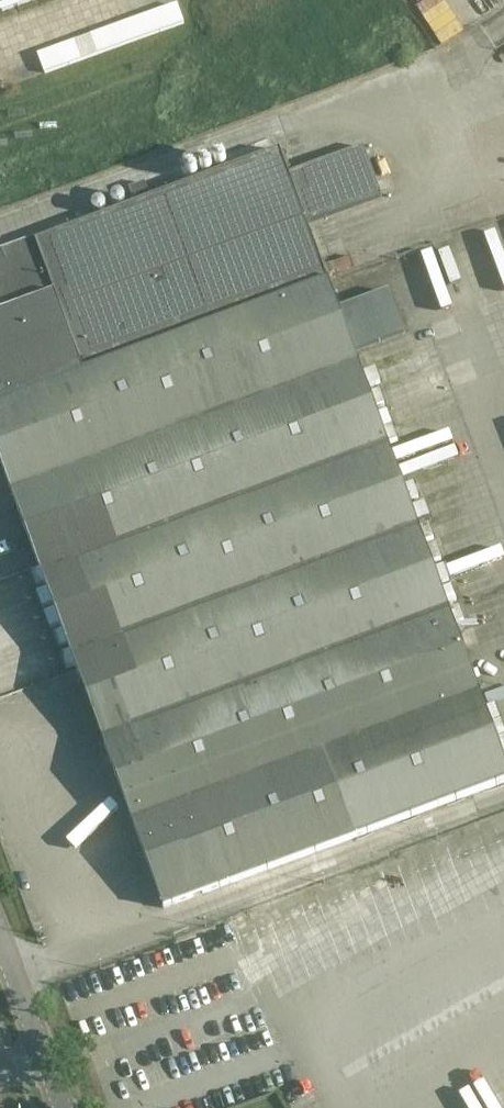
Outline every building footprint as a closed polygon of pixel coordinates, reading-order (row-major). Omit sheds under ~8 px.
[(35,0),(0,0),(0,13),(35,0)] [(38,56),(45,74),(185,23),(178,4),(38,56)] [(8,90),(4,78),(0,79),(0,93),(8,90)] [(164,908),(503,784),(503,757),(357,351),(407,333),(391,291),(342,310),(332,283),(310,224),(383,198),(364,148),(290,175),(281,151),(152,199),(146,183),(129,190),(135,205),(0,255),(0,461),(164,908)]
